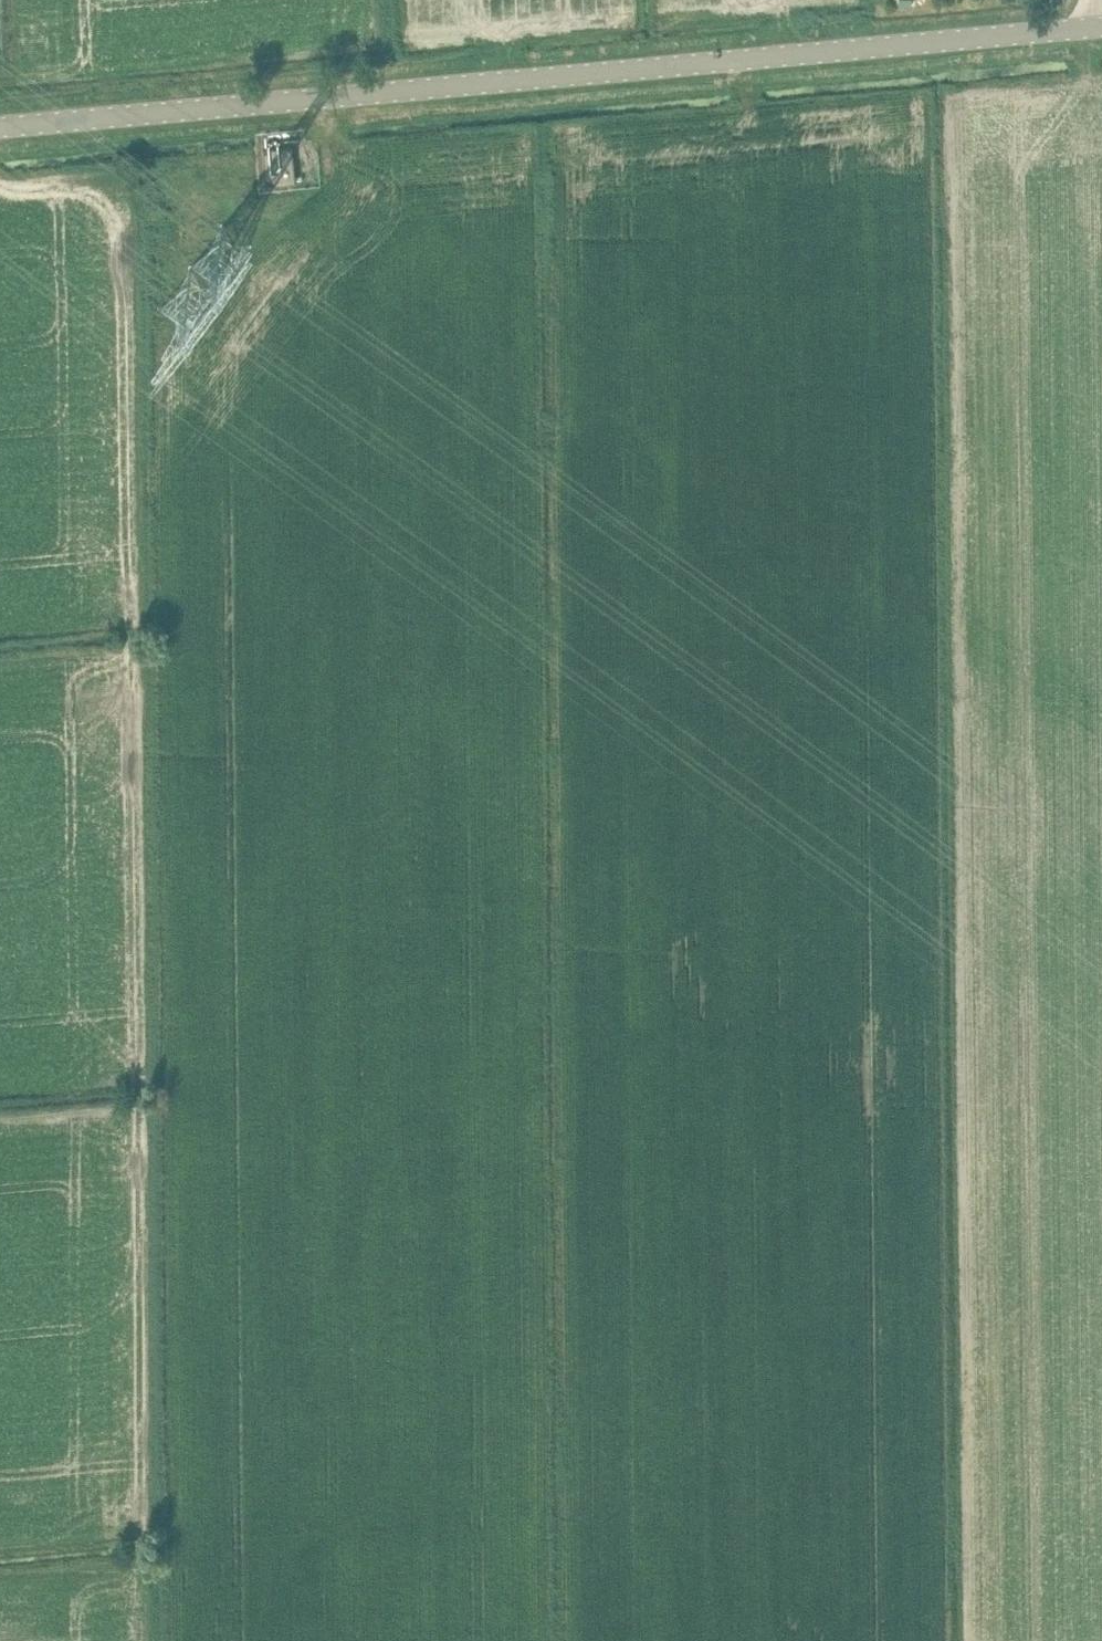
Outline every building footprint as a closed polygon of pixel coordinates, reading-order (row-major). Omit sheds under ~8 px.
[(295,183),(294,168),(292,146),(263,149),(267,185),(295,183)]
